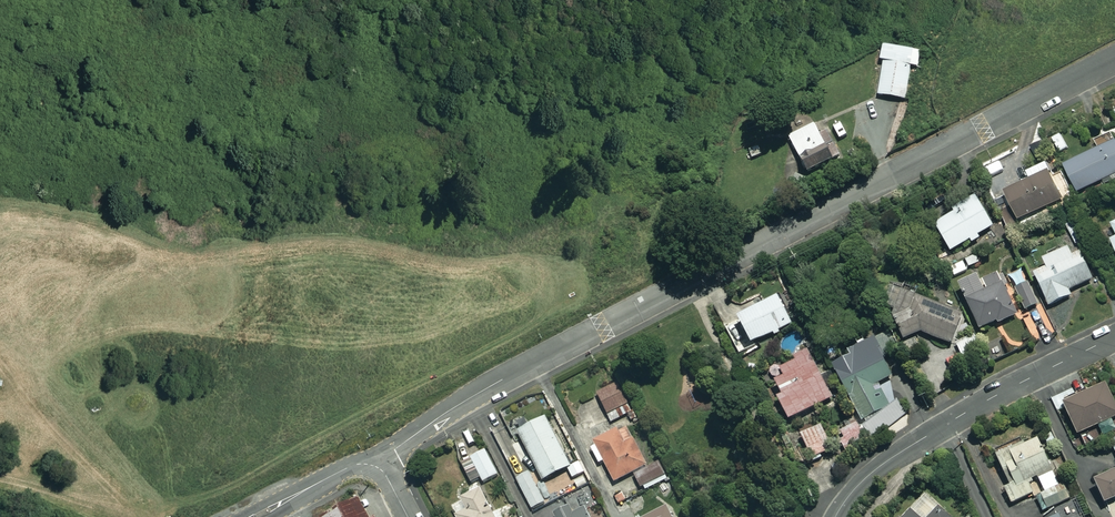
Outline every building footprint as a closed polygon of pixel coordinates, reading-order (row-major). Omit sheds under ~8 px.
[(920,51),(883,45),(881,61),(884,61),(879,95),(906,99),(911,66),(918,67),(920,51)] [(834,159),(815,124),(789,138),(808,173),(834,159)] [(1080,192),(1105,180),(1107,185),(1114,181),(1114,132),(1114,130),(1096,139),(1100,147),(1066,163),(1080,192)] [(1064,198),(1048,162),(1029,171),(1033,179),(1007,190),(1020,218),(1064,198)] [(994,226),(977,198),(955,212),(956,214),(935,226),(951,252),(994,226)] [(1072,256),(1068,249),(1043,260),(1047,269),(1035,274),(1049,306),(1071,296),(1068,290),(1092,280),(1080,253),(1072,256)] [(1016,315),(998,275),(981,283),(979,279),(961,287),(980,329),(998,321),(999,323),(1016,315)] [(1038,304),(1029,283),(1015,289),(1024,310),(1038,304)] [(953,344),(963,313),(892,289),(886,308),(898,312),(895,320),(905,341),(921,333),(953,344)] [(793,325),(779,297),(739,318),(753,345),(793,325)] [(893,350),(882,328),(846,346),(851,356),(834,365),(869,433),(889,423),(880,405),(887,401),(878,383),(894,375),(884,355),(893,350)] [(832,399),(808,351),(770,370),(782,395),(778,397),(789,420),(832,399)] [(637,419),(617,383),(597,394),(613,422),(628,414),(632,421),(637,419)] [(1107,385),(1063,405),(1078,435),(1080,434),(1085,446),(1114,432),(1114,403),(1107,385)] [(570,466),(546,417),(518,431),(542,480),(570,466)] [(866,439),(857,424),(842,434),(843,436),(838,440),(846,451),(866,439)] [(633,472),(648,467),(626,425),(589,444),(599,464),(604,462),(614,482),(633,472)] [(830,451),(821,427),(802,434),(811,458),(830,451)] [(1012,504),(1033,495),(1036,502),(1027,505),(1031,513),(1040,509),(1042,513),(1076,499),(1069,483),(1060,487),(1039,438),(997,456),(1010,486),(1005,489),(1012,504)] [(498,475),(486,450),(461,462),(471,482),(481,477),(483,482),(498,475)] [(648,467),(633,472),(643,491),(657,484),(663,496),(674,491),(658,461),(648,467)] [(586,473),(580,462),(568,469),(574,480),(586,473)] [(545,502),(530,472),(517,478),(531,509),(545,502)] [(1094,481),(1105,504),(1114,499),(1114,472),(1094,481)] [(481,490),(464,498),(470,510),(456,516),(494,516),(481,490)] [(926,495),(904,516),(949,516),(926,495)] [(320,516),(367,516),(356,497),(320,516)] [(646,516),(672,516),(666,506),(646,516)] [(568,507),(554,515),(556,516),(589,516),(585,509),(573,515),(568,507)]
